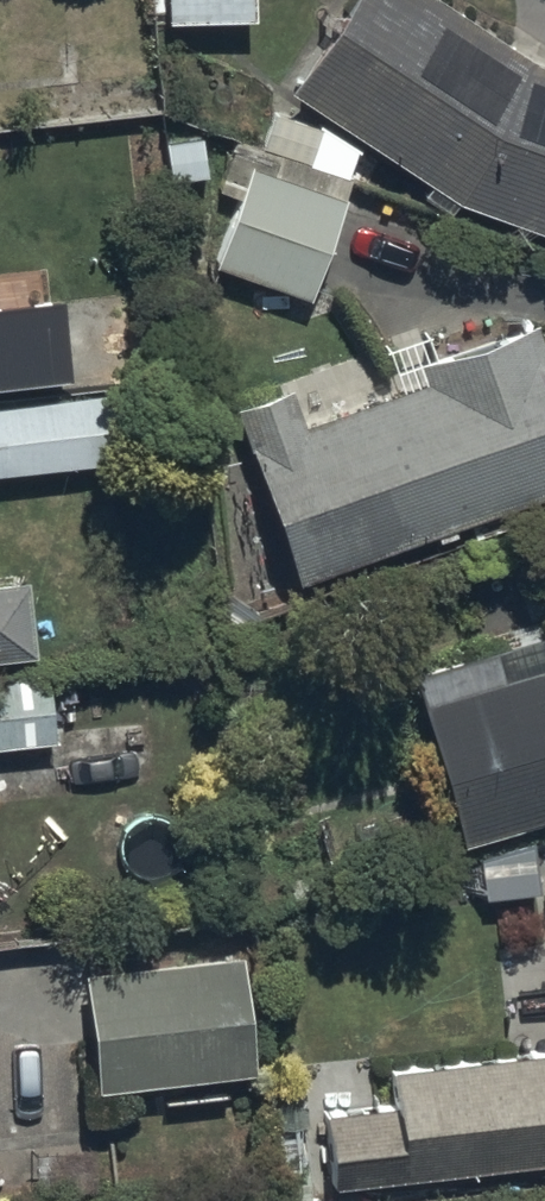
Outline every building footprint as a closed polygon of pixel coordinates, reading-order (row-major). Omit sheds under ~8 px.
[(160,12),(248,10),(247,0),(160,0),(160,12)] [(453,0),(333,0),(283,81),(459,191),(544,222),(544,52),(516,42),(453,0)] [(303,291),(358,138),(269,102),(257,137),(234,129),(214,186),(234,194),(211,258),(303,291)] [(544,480),(544,368),(525,311),(414,350),(421,369),(299,413),(283,370),(229,390),(293,570),(544,480)] [(0,388),(0,468),(124,456),(116,376),(0,388)] [(25,642),(18,568),(0,570),(0,645),(25,642)] [(533,607),(536,616),(400,658),(454,831),(544,802),(544,603),(533,607)] [(0,664),(0,737),(51,731),(42,659),(0,664)] [(242,939),(81,955),(93,1077),(254,1061),(242,939)] [(323,1100),(332,1173),(544,1152),(544,1046),(385,1059),(388,1096),(323,1100)]
